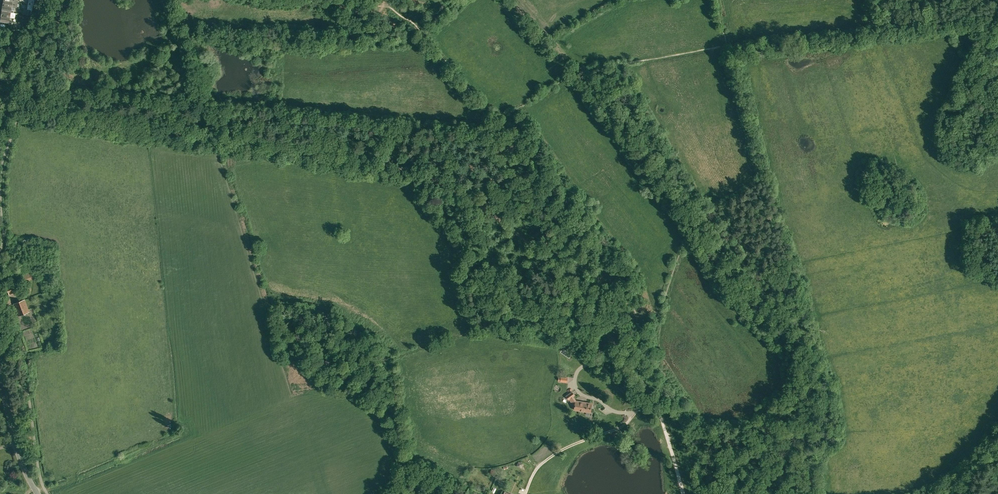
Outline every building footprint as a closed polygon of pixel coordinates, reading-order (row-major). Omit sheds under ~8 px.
[(12,18),(10,18),(0,16),(0,19),(0,21),(8,23),(8,25),(11,25),(11,21),(12,18)] [(25,282),(34,279),(31,271),(22,275),(25,282)] [(19,292),(16,281),(6,285),(9,295),(19,292)] [(18,316),(29,312),(24,300),(13,304),(18,316)] [(570,399),(575,406),(574,410),(590,412),(592,403),(576,401),(573,397),(574,395),(572,392),(566,396),(568,400),(570,399)]
